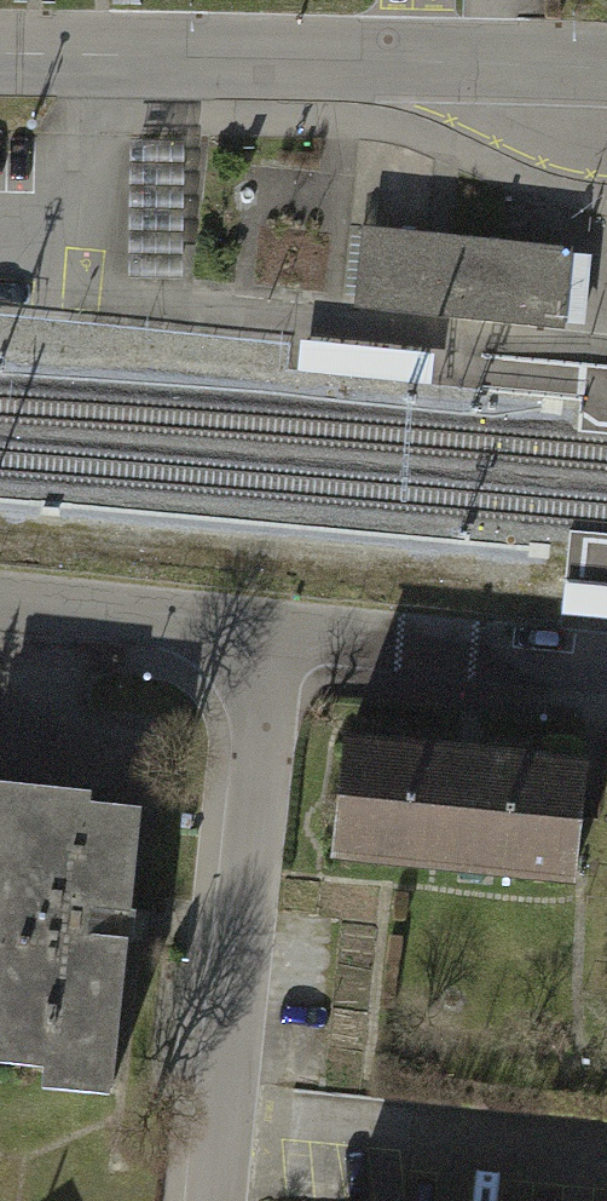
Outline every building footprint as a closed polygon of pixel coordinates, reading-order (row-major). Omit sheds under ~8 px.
[(184,139),(131,138),(128,278),(182,279),(184,139)] [(364,224),(356,307),(567,328),(575,245),(364,224)] [(354,732),(340,850),(574,877),(587,758),(354,732)] [(0,781),(0,1030),(9,1031),(6,1062),(56,1068),(54,1088),(124,1096),(154,807),(104,802),(105,792),(0,781)]
